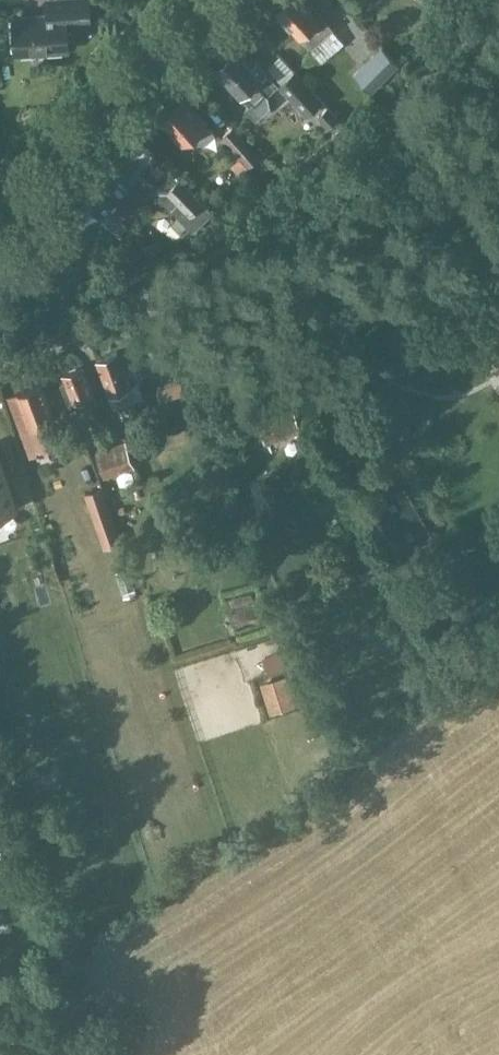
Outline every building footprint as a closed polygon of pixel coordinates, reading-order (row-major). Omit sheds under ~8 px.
[(86,0),(56,0),(57,13),(12,16),(14,52),(66,49),(65,23),(87,22),(86,0)] [(299,37),(310,50),(333,29),(309,2),(307,3),(304,0),(288,0),(276,11),(299,37)] [(354,74),(371,91),(398,64),(381,47),(354,74)] [(215,67),(214,68),(241,96),(249,104),(245,108),(256,119),(271,105),(270,104),(268,96),(267,95),(259,86),(270,76),(267,72),(256,61),(252,65),(235,48),(227,56),(224,56),(216,63),(215,67)] [(295,71),(282,83),(292,94),(292,101),(300,109),(313,110),(323,101),(295,71)] [(159,116),(184,145),(195,135),(203,145),(216,134),(207,124),(182,96),(159,116)] [(328,107),(318,116),(325,124),(335,115),(328,107)] [(259,155),(232,127),(220,139),(247,167),(259,155)] [(85,204),(103,219),(109,212),(116,218),(125,207),(132,213),(155,186),(141,174),(128,190),(109,174),(91,196),(85,204)] [(180,179),(167,192),(177,202),(171,208),(193,231),(212,212),(203,203),(180,179)] [(178,216),(164,230),(177,243),(191,230),(178,216)] [(133,242),(120,251),(128,263),(142,255),(133,242)] [(126,403),(127,403),(136,400),(142,415),(143,415),(140,407),(145,405),(142,397),(143,396),(138,382),(130,385),(117,351),(96,360),(110,394),(109,394),(114,408),(126,403)] [(60,383),(72,412),(81,409),(82,413),(87,411),(85,407),(97,402),(93,394),(95,394),(83,365),(61,374),(65,381),(60,383)] [(176,382),(158,388),(166,411),(176,407),(174,403),(187,398),(181,379),(179,375),(174,377),(176,382)] [(8,397),(21,432),(30,457),(63,445),(41,385),(8,397)] [(292,404),(258,415),(266,440),(300,429),(292,404)] [(125,441),(95,452),(104,477),(134,467),(125,441)] [(14,508),(0,468),(0,513),(14,508)] [(83,496),(100,547),(117,542),(100,490),(83,496)] [(263,661),(267,673),(284,668),(279,651),(267,655),(269,659),(263,661)] [(260,684),(270,714),(295,706),(286,676),(260,684)]
